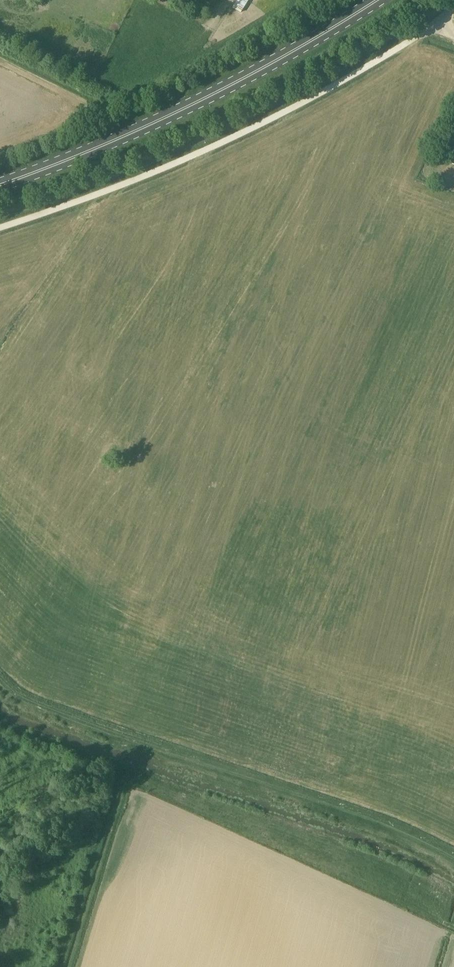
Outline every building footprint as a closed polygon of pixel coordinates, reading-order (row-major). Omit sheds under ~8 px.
[(239,12),(247,0),(236,0),(232,7),(239,12)] [(453,127),(448,125),(446,130),(445,129),(439,143),(446,146),(452,133),(451,133),(453,127)]
